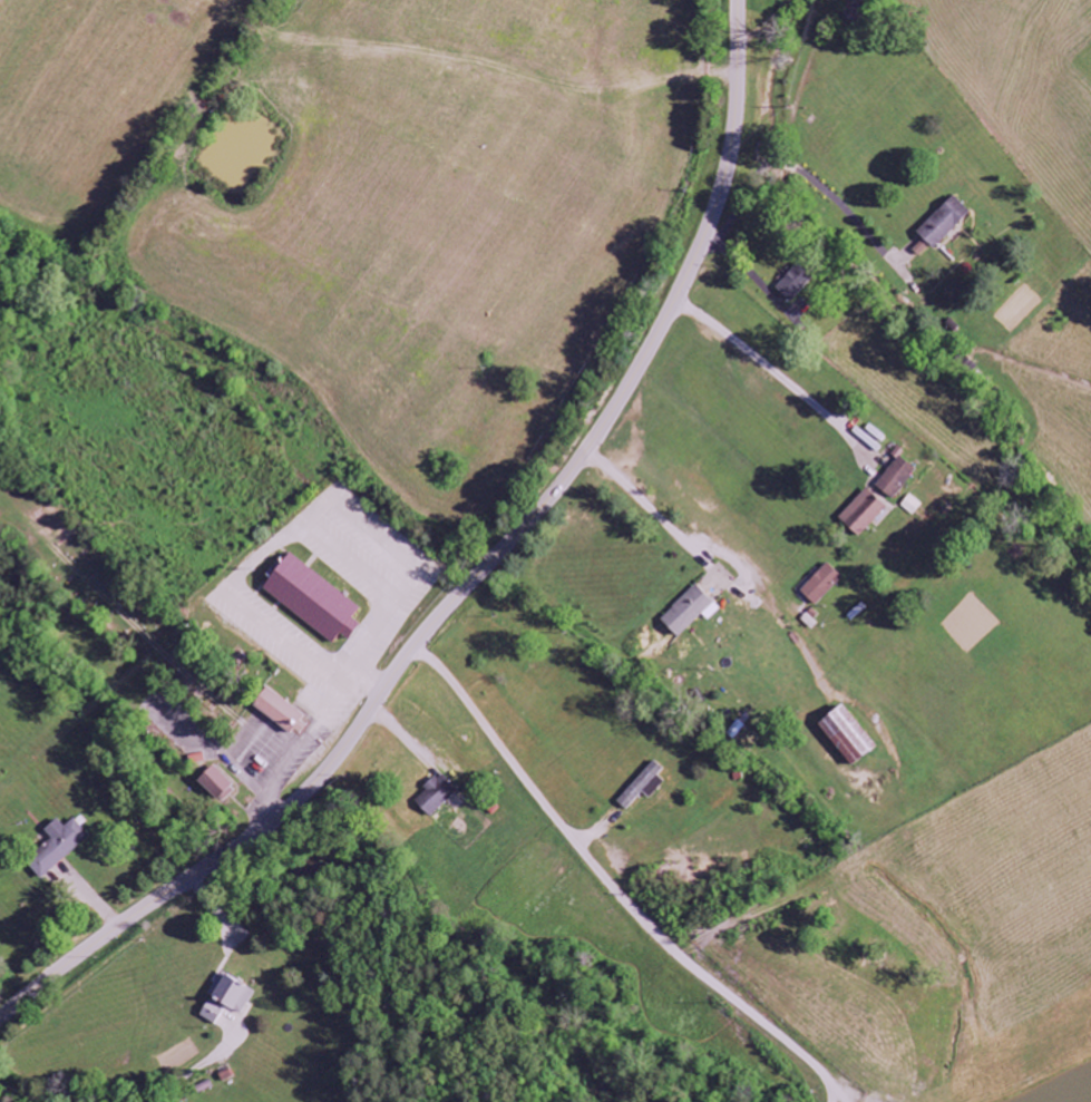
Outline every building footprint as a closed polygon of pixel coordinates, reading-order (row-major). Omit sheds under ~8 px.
[(970,212),(953,196),(918,235),(936,251),(970,212)] [(795,303),(814,277),(797,265),(778,291),(795,303)] [(918,471),(900,457),(877,487),(895,501),(918,471)] [(888,509),(868,489),(840,520),(860,539),(888,509)] [(915,517),(923,505),(911,495),(902,507),(915,517)] [(334,644),(341,635),(350,642),(361,626),(353,620),(362,607),(290,555),(262,592),(334,644)] [(802,593),(817,607),(844,578),(828,564),(802,593)] [(710,622),(721,610),(698,585),(661,620),(679,639),(704,616),(710,622)] [(853,768),(877,749),(844,707),(819,726),(853,768)] [(618,803),(627,812),(644,794),(650,800),(666,783),(659,777),(665,771),(656,762),(618,803)] [(216,766),(200,782),(220,803),(236,788),(216,766)] [(459,792),(442,774),(425,789),(428,791),(416,803),(431,819),(459,792)] [(66,828),(58,820),(38,838),(45,847),(25,864),(41,881),(92,837),(76,819),(66,828)] [(242,1015),(255,994),(222,973),(208,996),(212,998),(200,1017),(216,1027),(228,1007),(242,1015)]
